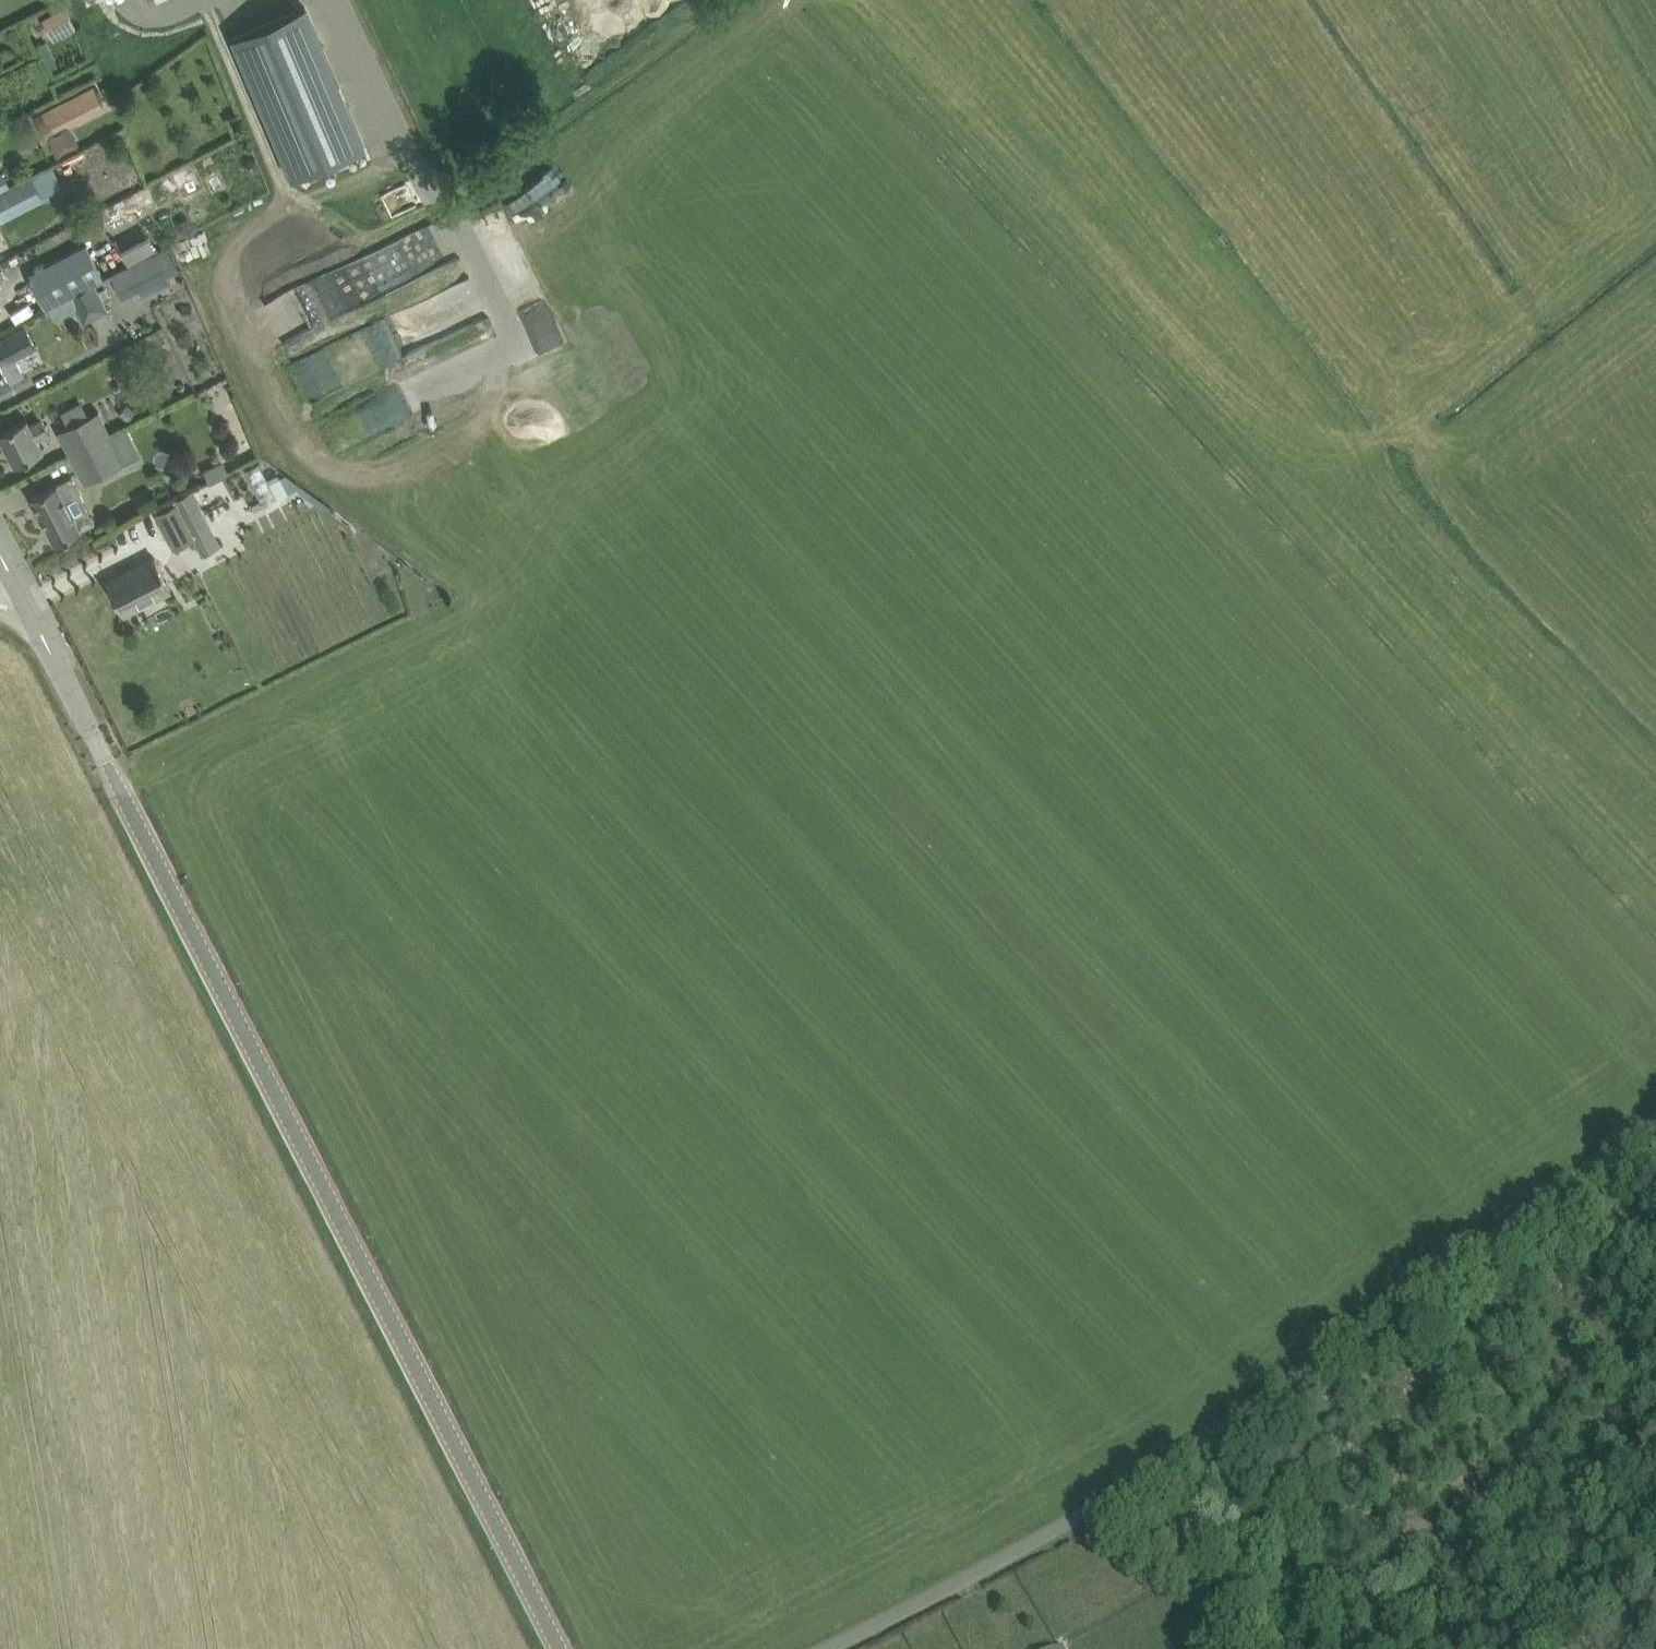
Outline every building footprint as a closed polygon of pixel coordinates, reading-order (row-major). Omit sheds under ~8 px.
[(65,5),(42,16),(52,39),(76,28),(65,5)] [(237,38),(290,182),(364,154),(310,11),(237,38)] [(94,84),(37,114),(47,136),(104,106),(94,84)] [(33,175),(32,174),(11,185),(12,188),(0,194),(0,218),(44,197),(43,196),(113,161),(105,140),(33,175)] [(107,166),(119,193),(144,182),(132,155),(107,166)] [(187,166),(172,174),(179,188),(194,180),(191,176),(202,170),(198,162),(187,167),(187,166)] [(12,188),(11,185),(4,169),(0,171),(0,194),(12,188)] [(142,225),(116,238),(121,247),(120,247),(129,263),(156,248),(148,233),(146,233),(142,225)] [(396,238),(411,277),(444,265),(429,225),(396,238)] [(29,271),(46,307),(70,294),(95,281),(104,276),(87,241),(29,271)] [(157,251),(127,265),(138,289),(142,296),(172,282),(168,274),(157,251)] [(95,281),(70,294),(78,308),(85,322),(89,319),(104,311),(109,309),(95,281)] [(24,373),(17,359),(38,349),(26,325),(0,339),(0,386),(24,373)] [(170,344),(162,330),(139,342),(146,357),(170,344)] [(306,400),(360,377),(342,337),(289,361),(306,400)] [(121,412),(128,418),(135,409),(128,403),(121,412)] [(58,430),(71,455),(114,434),(101,408),(58,430)] [(18,422),(0,431),(0,434),(15,463),(41,449),(36,438),(49,432),(41,416),(28,423),(25,418),(18,422)] [(71,455),(85,482),(127,460),(114,434),(71,455)] [(94,488),(147,463),(142,454),(90,479),(94,488)] [(220,463),(205,470),(210,480),(225,472),(220,463)] [(281,476),(270,481),(278,497),(289,492),(281,476)] [(155,508),(174,545),(194,535),(202,551),(220,542),(193,488),(155,508)] [(75,531),(95,521),(80,489),(40,510),(56,541),(75,531)] [(172,590),(154,554),(106,579),(125,614),(172,590)]
